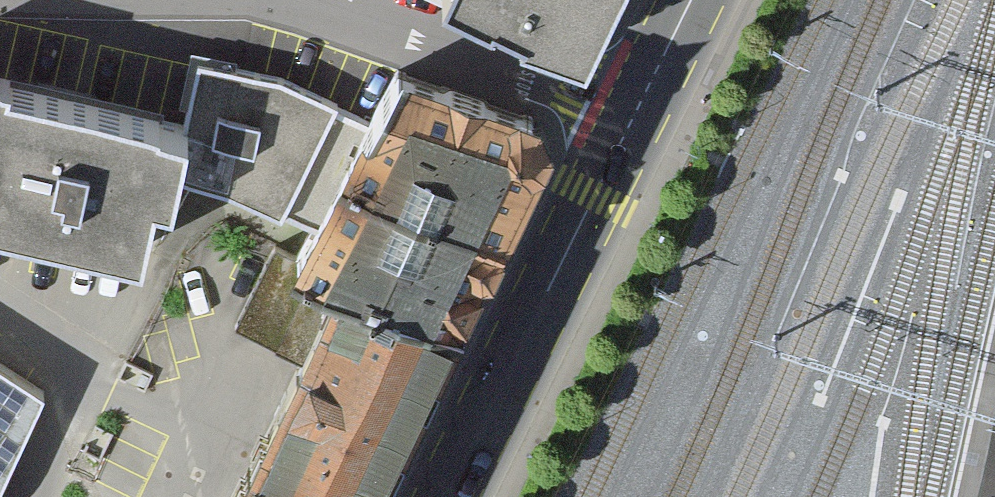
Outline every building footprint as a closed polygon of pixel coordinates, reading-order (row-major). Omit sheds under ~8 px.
[(577,30),(592,0),(515,0),(577,30)] [(134,215),(148,161),(167,163),(172,132),(317,192),(345,134),(361,100),(188,36),(177,100),(0,52),(0,186),(134,215)] [(361,100),(345,134),(493,204),(540,106),(392,36),(361,100)] [(345,134),(317,192),(304,219),(337,235),(452,290),(493,204),(345,134)] [(245,444),(354,495),(452,290),(337,235),(245,444)] [(0,380),(0,493),(40,406),(0,380)] [(220,496),(354,496),(354,495),(245,444),(220,496)]
